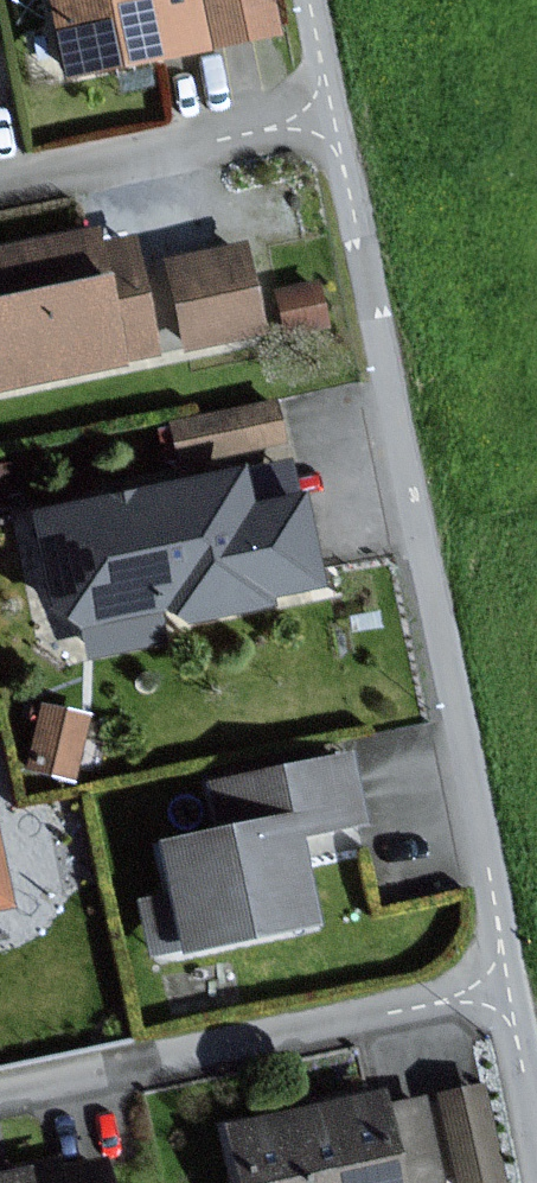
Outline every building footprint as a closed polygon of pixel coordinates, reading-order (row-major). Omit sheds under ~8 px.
[(76,78),(278,37),(271,0),(60,0),(76,78)] [(0,250),(0,390),(153,357),(128,242),(101,248),(97,229),(0,250)] [(249,240),(168,254),(188,342),(265,326),(249,240)] [(34,516),(57,607),(103,636),(183,616),(187,630),(264,611),(259,593),(311,580),(291,500),(250,510),(238,464),(34,516)] [(158,959),(323,922),(303,835),(366,821),(351,753),(213,784),(223,829),(166,842),(177,892),(145,899),(158,959)] [(18,902),(0,816),(0,906),(18,902)] [(440,1078),(450,1182),(465,1182),(500,1180),(490,1073),(440,1078)] [(381,1094),(226,1125),(238,1182),(431,1182),(415,1106),(385,1112),(381,1094)] [(110,1159),(61,1168),(60,1160),(0,1172),(0,1182),(115,1182),(110,1159)]
